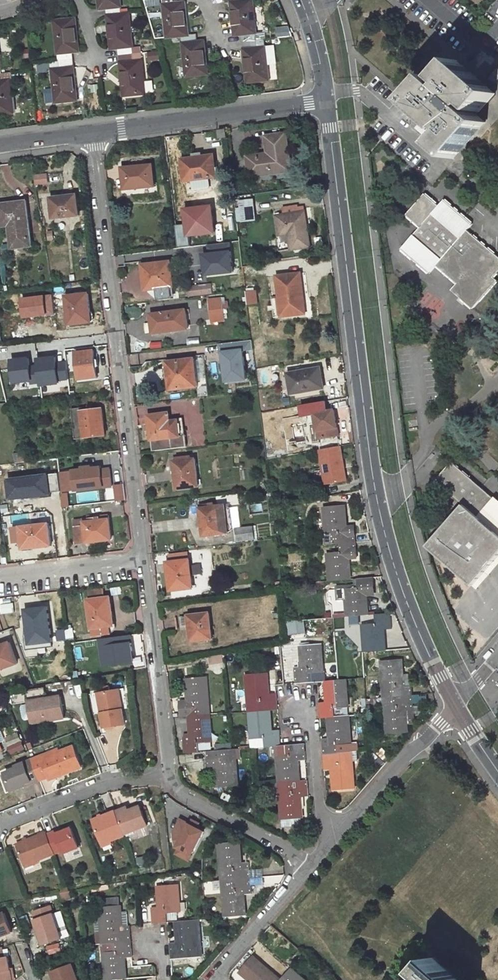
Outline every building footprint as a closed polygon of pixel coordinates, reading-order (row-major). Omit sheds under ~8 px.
[(106,10),(120,8),(119,0),(105,2),(106,10)] [(166,31),(181,29),(187,29),(184,0),(162,0),(166,31)] [(251,0),(229,0),(233,29),(240,28),(254,26),(251,0)] [(106,10),(109,41),(118,40),(131,38),(127,7),(120,8),(106,10)] [(76,45),(72,12),(52,14),(56,47),(69,45),(76,45)] [(254,26),(240,28),(241,35),(255,34),(254,26)] [(181,29),(182,37),(195,35),(194,28),(187,29),(181,29)] [(255,34),(241,35),(242,43),(255,41),(255,34)] [(206,68),(202,35),(195,35),(182,37),(186,70),(206,68)] [(119,48),(132,47),(131,38),(118,40),(119,48)] [(242,43),(247,76),(266,73),(262,40),(255,41),(242,43)] [(69,45),(56,47),(57,56),(70,55),(69,45)] [(143,86),(139,46),(132,47),(119,48),(119,56),(123,89),(143,86)] [(58,64),(71,62),(70,55),(57,56),(58,64)] [(496,94),(456,60),(439,80),(447,86),(445,89),(431,77),(408,104),(443,134),(445,132),(448,134),(436,148),(453,162),(486,124),(469,110),(472,107),(479,114),(496,94)] [(75,94),(71,62),(58,64),(51,65),(55,97),(75,94)] [(10,107),(6,76),(13,75),(12,67),(0,69),(0,108),(10,107)] [(228,137),(228,129),(220,130),(221,138),(228,137)] [(251,178),(296,171),(290,130),(266,134),(269,157),(257,158),(257,153),(248,154),(249,166),(251,178)] [(219,178),(216,153),(183,157),(186,181),(219,178)] [(158,186),(156,163),(124,166),(126,190),(158,186)] [(476,222),(466,214),(448,198),(442,205),(428,192),(408,215),(422,227),(402,249),(431,274),(438,266),(457,284),(452,290),(474,309),(497,282),(497,279),(495,277),(497,273),(497,254),(470,229),(476,222)] [(236,200),(238,222),(259,220),(258,214),(257,198),(236,200)] [(78,221),(75,202),(51,205),(53,224),(78,221)] [(30,249),(25,207),(1,210),(3,229),(13,228),(15,250),(30,249)] [(307,210),(279,215),(282,233),(291,231),(294,247),(313,244),(307,210)] [(208,216),(197,217),(200,242),(215,240),(212,215),(208,216)] [(233,242),(210,245),(211,252),(234,249),(233,242)] [(211,252),(206,253),(209,275),(237,271),(234,249),(211,252)] [(178,287),(175,259),(144,263),(147,291),(178,287)] [(278,276),(280,298),(272,299),(274,318),(307,314),(305,298),(303,299),(300,274),(278,276)] [(216,294),(215,286),(209,287),(193,289),(194,296),(216,294)] [(193,289),(185,289),(186,297),(194,296),(193,289)] [(257,302),(255,290),(246,291),(248,304),(257,302)] [(89,324),(86,299),(68,302),(72,326),(89,324)] [(224,312),(223,303),(212,304),(213,314),(224,312)] [(191,327),(189,309),(154,313),(156,331),(191,327)] [(253,339),(219,343),(220,350),(223,350),(245,347),(246,350),(254,349),(253,339)] [(245,347),(223,350),(225,366),(226,383),(249,380),(246,350),(245,347)] [(41,356),(43,384),(63,383),(62,354),(41,356)] [(15,383),(35,382),(33,356),(14,357),(15,383)] [(97,378),(94,356),(77,359),(81,381),(97,378)] [(201,386),(198,357),(169,360),(172,389),(201,386)] [(294,392),(327,386),(324,368),(291,373),(294,392)] [(319,423),(323,449),(343,445),(337,410),(331,411),(329,400),(310,404),(311,413),(317,412),(319,423)] [(149,414),(153,448),(185,444),(184,432),(178,433),(176,417),(175,411),(149,414)] [(76,441),(104,437),(101,415),(83,417),(83,413),(72,415),(76,441)] [(324,455),(329,484),(349,481),(343,445),(323,449),(324,455)] [(201,486),(197,459),(180,460),(181,465),(177,466),(180,488),(201,486)] [(68,492),(114,487),(112,464),(61,470),(63,497),(69,496),(68,492)] [(472,588),(497,557),(497,537),(478,519),(492,502),(458,471),(452,465),(450,468),(442,477),(436,484),(462,507),(457,512),(429,544),(426,546),(472,588)] [(125,483),(115,485),(117,500),(127,499),(125,483)] [(492,502),(478,519),(497,537),(497,507),(492,502)] [(203,505),(207,538),(231,535),(230,532),(226,505),(217,506),(217,503),(203,505)] [(348,526),(347,506),(331,507),(326,507),(328,544),(341,543),(358,542),(357,526),(348,526)] [(89,541),(101,539),(101,543),(114,541),(111,520),(102,521),(101,517),(76,520),(79,545),(89,543),(89,541)] [(50,522),(20,526),(23,548),(53,544),(50,522)] [(239,542),(257,539),(256,529),(238,531),(239,542)] [(352,559),(358,559),(358,542),(341,543),(342,552),(330,552),(331,581),(353,579),(352,559)] [(472,588),(476,592),(480,587),(497,566),(497,557),(472,588)] [(197,589),(193,563),(172,567),(176,592),(197,589)] [(368,595),(374,594),(373,577),(359,578),(359,588),(346,588),(348,615),(348,617),(370,615),(368,595)] [(114,624),(111,599),(107,600),(89,602),(92,627),(93,634),(111,632),(110,625),(114,624)] [(28,611),(30,627),(26,628),(29,651),(48,649),(49,648),(48,644),(52,643),(48,609),(28,611)] [(216,638),(213,611),(190,613),(191,628),(192,640),(216,638)] [(378,623),(365,624),(366,652),(387,651),(387,638),(386,630),(394,630),(393,615),(377,615),(378,623)] [(103,637),(105,665),(137,663),(135,635),(103,637)] [(21,663),(13,638),(0,642),(0,669),(21,663)] [(323,672),(321,644),(303,645),(304,667),(295,667),(296,682),(311,681),(310,672),(323,672)] [(225,656),(212,658),(213,665),(226,663),(225,656)] [(406,685),(404,664),(384,665),(386,702),(414,700),(413,685),(406,685)] [(268,682),(268,673),(247,675),(248,689),(250,711),(270,710),(279,709),(278,693),(269,694),(268,682)] [(210,713),(207,677),(187,679),(188,693),(189,699),(181,700),(182,716),(191,715),(210,713)] [(337,707),(348,707),(348,705),(346,679),(327,680),(328,701),(320,702),(321,718),(330,717),(337,716),(337,707)] [(99,695),(103,714),(99,715),(102,730),(124,726),(116,691),(99,695)] [(46,723),(64,720),(61,697),(29,702),(31,721),(45,718),(46,723)] [(407,717),(415,715),(414,700),(386,702),(388,738),(408,736),(407,725),(407,717)] [(281,729),(272,730),(270,710),(250,711),(252,739),(267,738),(267,747),(277,747),(282,746),(281,729)] [(199,741),(212,740),(210,713),(191,715),(192,734),(185,734),(186,753),(200,752),(199,741)] [(340,744),(351,743),(350,716),(337,716),(330,717),(331,738),(324,738),(324,754),(341,753),(340,744)] [(24,749),(20,735),(8,739),(12,753),(24,749)] [(300,781),(299,760),(307,760),(306,744),(289,745),(289,754),(277,755),(279,782),(300,781)] [(51,779),(82,766),(74,746),(43,759),(41,756),(32,760),(33,764),(40,781),(50,776),(51,779)] [(219,786),(240,785),(237,749),(213,751),(210,751),(210,756),(211,765),(217,765),(219,786)] [(324,754),(326,771),(334,770),(336,791),(354,789),(352,759),(357,759),(356,751),(341,753),(324,754)] [(25,784),(32,781),(33,783),(40,781),(33,764),(27,767),(25,762),(17,766),(18,768),(5,773),(5,775),(12,792),(26,786),(25,784)] [(279,782),(282,818),(305,816),(305,796),(310,795),(307,781),(300,781),(279,782)] [(124,837),(149,827),(141,807),(117,817),(124,837)] [(93,821),(103,847),(125,838),(124,837),(117,817),(115,813),(93,821)] [(181,817),(169,844),(178,848),(175,854),(193,862),(208,829),(181,817)] [(62,854),(79,847),(71,828),(55,834),(54,831),(46,835),(53,854),(61,851),(62,854)] [(25,865),(53,854),(46,835),(45,833),(16,844),(25,865)] [(241,864),(239,842),(219,845),(222,882),(251,879),(249,863),(241,864)] [(226,919),(246,917),(244,895),(252,894),(251,879),(222,882),(226,919)] [(182,921),(178,884),(160,885),(162,907),(153,907),(153,924),(177,922),(182,921)] [(62,901),(71,898),(68,891),(59,893),(62,901)] [(61,936),(49,903),(31,909),(34,916),(33,917),(42,943),(61,936)] [(102,923),(103,934),(97,934),(98,945),(103,944),(131,941),(130,926),(122,926),(121,905),(101,906),(102,923)] [(11,930),(4,911),(0,913),(0,934),(11,930)] [(172,960),(201,958),(196,920),(182,921),(177,922),(179,943),(170,943),(172,960)] [(124,959),(133,958),(131,941),(103,944),(106,979),(126,979),(124,959)] [(12,978),(8,954),(4,955),(2,946),(0,946),(0,979),(12,978)] [(252,958),(239,973),(247,979),(276,979),(252,958)] [(435,958),(424,971),(434,979),(460,979),(435,958)] [(71,963),(50,971),(54,979),(78,979),(71,963)] [(290,971),(281,979),(301,979),(290,971)]
